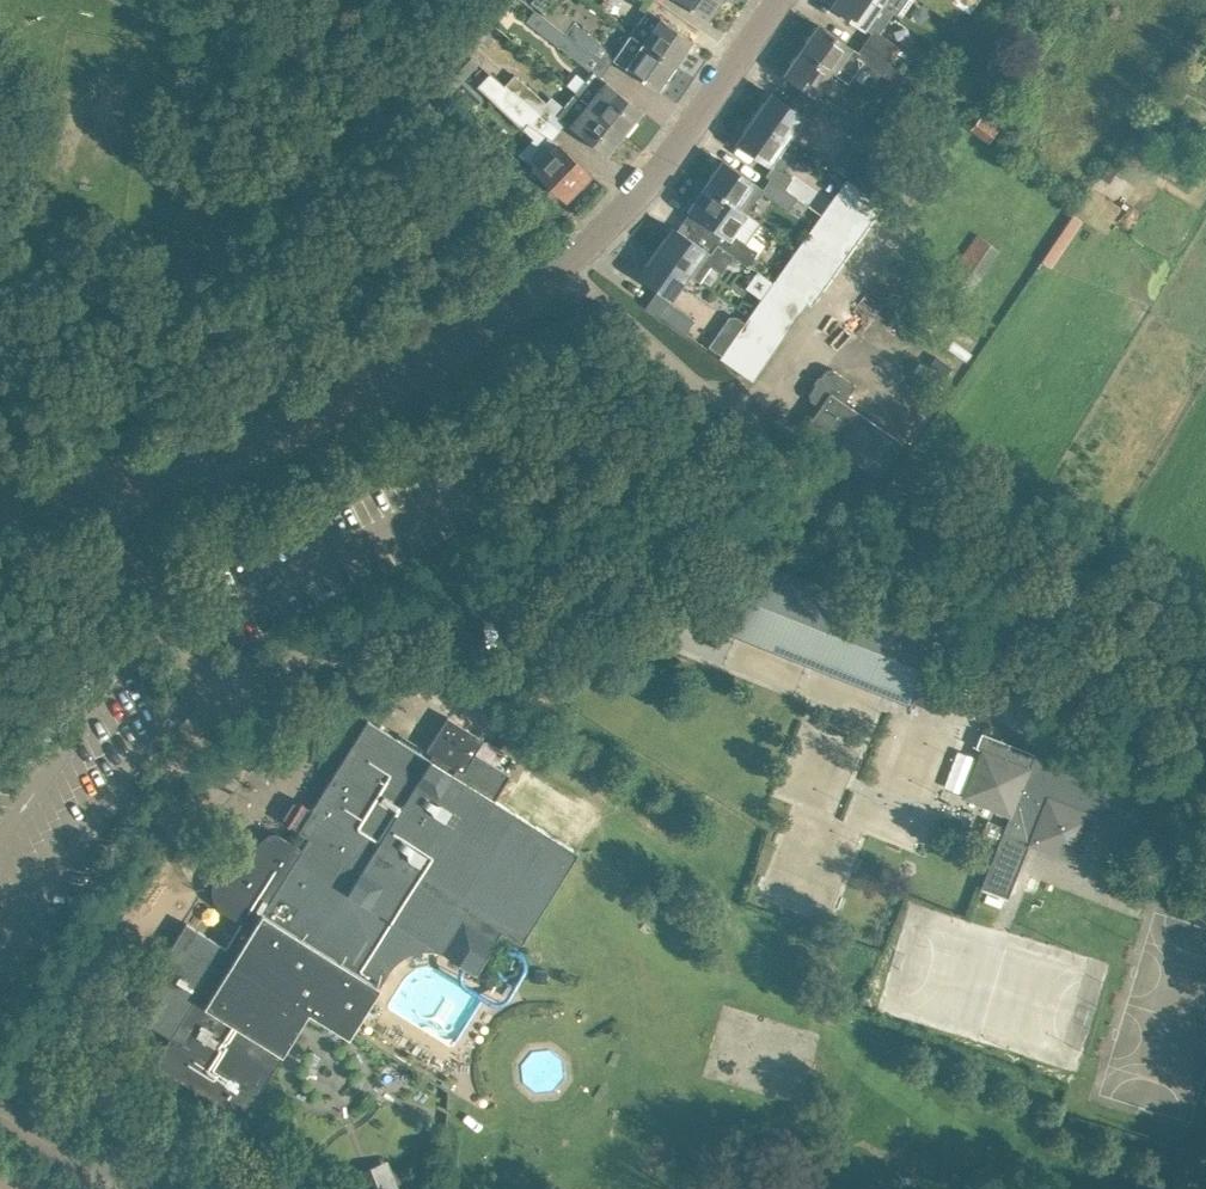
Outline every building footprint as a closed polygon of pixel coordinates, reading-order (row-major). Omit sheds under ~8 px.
[(523,2),(521,0),(494,0),(482,16),(492,24),(508,5),(527,19),(525,22),(579,61),(587,50),(539,14),(523,2)] [(558,11),(555,16),(545,8),(551,0),(531,0),(530,1),(542,10),(539,14),(587,50),(596,38),(558,11)] [(720,0),(678,0),(687,6),(706,19),(720,0)] [(893,11),(877,0),(836,0),(832,5),(871,32),(864,42),(891,61),(901,47),(878,32),(893,11)] [(893,11),(900,16),(911,0),(877,0),(893,11)] [(954,21),(964,7),(954,0),(923,0),(954,21)] [(693,39),(673,25),(647,7),(639,18),(629,32),(674,65),(693,39)] [(891,61),(864,42),(858,51),(819,24),(812,35),(813,35),(803,49),(833,70),(833,71),(845,80),(860,58),(883,74),(891,61)] [(674,65),(629,32),(619,47),(612,57),(638,76),(658,89),(674,65)] [(816,95),(833,71),(833,70),(803,49),(793,64),(792,63),(785,73),(816,95)] [(891,89),(881,103),(893,112),(916,78),(899,66),(890,79),(886,86),(891,89)] [(642,109),(623,94),(593,71),(584,82),(575,92),(624,131),(642,109)] [(487,73),(477,83),(523,129),(535,114),(503,86),(487,73)] [(514,74),(503,86),(535,114),(545,102),(514,74)] [(624,131),(575,92),(563,107),(556,116),(587,139),(605,154),(624,131)] [(819,113),(816,111),(795,96),(789,105),(771,92),(764,103),(765,103),(755,117),(796,146),(819,113)] [(854,116),(826,97),(816,111),(819,113),(844,130),(854,116)] [(981,115),(969,130),(986,144),(998,129),(981,115)] [(795,149),(796,146),(755,117),(745,131),(744,130),(737,141),(770,165),(764,174),(783,187),(793,174),(783,167),(786,165),(789,161),(792,156),(795,149)] [(851,137),(830,166),(843,176),(864,147),(851,137)] [(590,174),(573,157),(554,139),(530,164),(542,176),(565,199),(578,185),(583,187),(589,180),(587,176),(590,174)] [(1113,156),(1100,177),(1108,182),(1121,161),(1113,156)] [(763,188),(723,160),(716,170),(717,171),(708,184),(747,212),(761,193),(788,211),(798,197),(783,187),(764,174),(763,175),(770,178),(763,188)] [(810,304),(842,257),(880,201),(844,177),(734,338),(720,357),(752,380),(766,360),(806,301),(810,304)] [(732,234),(747,212),(708,184),(697,199),(696,198),(689,209),(716,227),(709,237),(721,245),(733,254),(748,265),(757,252),(732,234)] [(723,269),(733,254),(721,245),(709,237),(694,226),(687,236),(674,227),(657,251),(688,273),(697,280),(709,264),(723,269)] [(966,292),(995,251),(976,237),(947,279),(966,292)] [(668,302),(688,273),(657,251),(640,276),(658,288),(645,306),(683,333),(693,319),(668,302)] [(902,442),(844,401),(856,384),(832,368),(825,369),(809,393),(810,400),(819,406),(805,427),(878,477),(902,442)] [(730,613),(724,629),(907,702),(936,629),(753,556),(730,613)] [(352,1030),(370,1001),(370,1002),(371,1000),(389,971),(394,964),(399,960),(408,954),(412,953),(413,955),(423,953),(422,950),(434,950),(445,953),(452,956),(475,971),(501,930),(521,942),(578,850),(495,799),(510,774),(475,752),(483,738),(448,716),(427,749),(433,753),(430,758),(368,720),(311,809),(303,804),(304,802),(302,801),(287,824),(289,825),(290,824),(299,830),(309,837),(302,848),(281,835),(273,832),(266,836),(221,872),(215,878),(212,886),(212,893),(215,902),(221,909),(223,910),(242,922),(226,947),(186,922),(131,1012),(170,1036),(154,1062),(243,1118),(309,1011),(349,1036),(352,1031),(352,1030)] [(1035,753),(982,732),(981,732),(975,747),(981,749),(969,778),(980,804),(1009,815),(1010,816),(1035,753)] [(1083,844),(1098,808),(1114,815),(1125,789),(1035,753),(1010,816),(1009,815),(981,886),(988,889),(984,900),(999,906),(1004,895),(1007,897),(1028,844),(1057,855),(1083,844)] [(536,971),(535,982),(549,983),(549,972),(536,971)] [(374,1163),(350,1172),(356,1188),(384,1188),(374,1163)]
